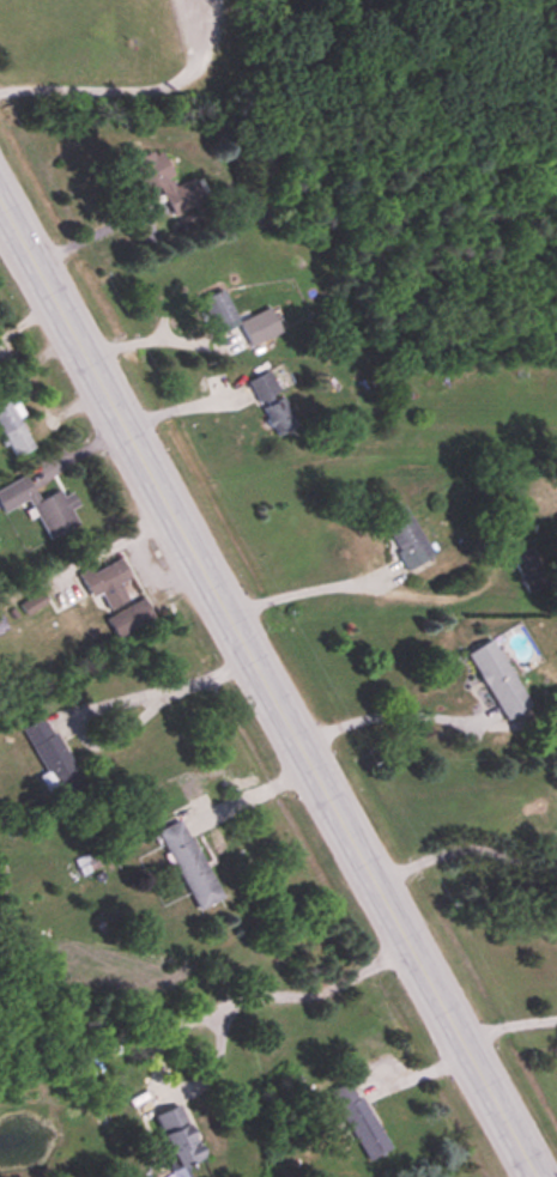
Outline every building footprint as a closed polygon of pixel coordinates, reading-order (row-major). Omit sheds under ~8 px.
[(160,186),(173,217),(205,202),(193,177),(177,185),(160,149),(129,163),(143,194),(160,186)] [(227,289),(204,293),(208,325),(232,322),(227,289)] [(281,332),(271,308),(239,322),(250,346),(281,332)] [(259,405),(281,392),(268,371),(247,383),(259,405)] [(262,408),(276,437),(298,426),(284,398),(262,408)] [(9,401),(0,406),(0,431),(15,459),(35,449),(9,401)] [(48,542),(79,527),(71,510),(79,507),(73,493),(62,498),(59,492),(38,502),(27,478),(0,490),(0,510),(2,514),(29,501),(48,542)] [(408,573),(433,559),(405,505),(379,519),(408,573)] [(93,599),(99,595),(109,611),(128,600),(120,585),(131,578),(119,557),(81,579),(93,599)] [(154,619),(143,599),(106,619),(117,639),(154,619)] [(494,640),(468,654),(504,722),(529,709),(494,640)] [(21,730),(45,774),(39,777),(47,791),(55,786),(64,802),(86,790),(46,717),(21,730)] [(198,912),(223,899),(180,820),(156,833),(198,912)] [(366,1162),(389,1150),(352,1079),(330,1091),(366,1162)] [(154,1116),(174,1170),(203,1160),(183,1105),(154,1116)]
